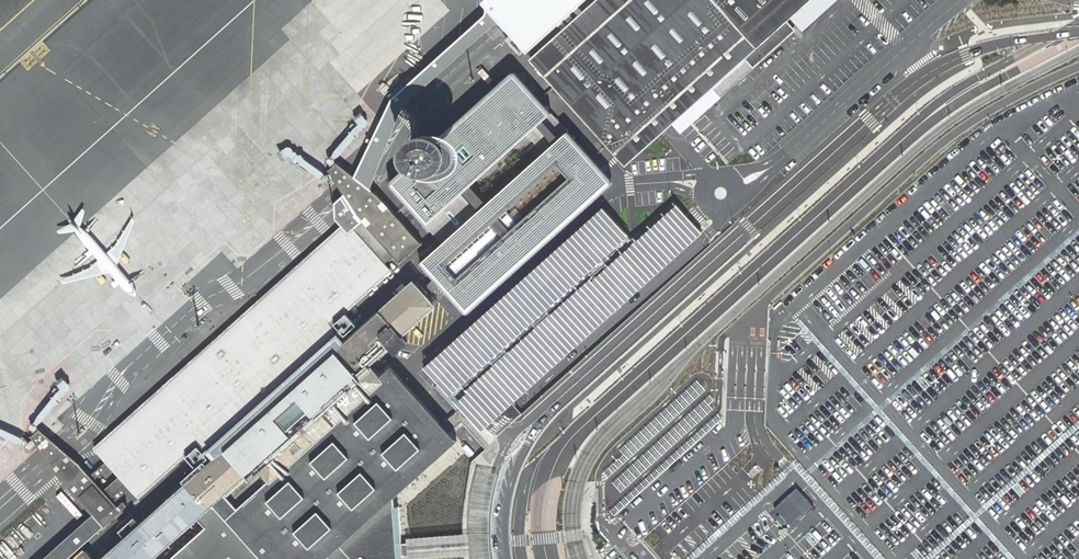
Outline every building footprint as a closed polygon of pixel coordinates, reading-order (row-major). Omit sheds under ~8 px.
[(489,9),(498,20),(526,52),(583,0),(481,0),(489,9)] [(530,59),(551,83),(608,146),(619,158),(627,165),(628,164),(683,113),(813,0),(596,0),(530,59)] [(394,106),(498,20),(489,9),(384,102),(347,173),(363,183),(394,106)] [(599,171),(591,163),(562,132),(549,144),(533,126),(547,115),(531,100),(512,80),(443,136),(450,138),(457,143),(459,146),(461,149),(462,152),(463,154),(463,157),(463,162),(461,166),(460,169),(458,172),(456,174),(452,177),(449,178),(444,180),(440,180),(435,179),(431,177),(427,175),(423,170),(420,164),(419,160),(419,157),(385,185),(438,242),(414,264),(426,276),(454,305),(460,314),(609,183),(601,174),(599,171)] [(419,160),(420,164),(423,170),(427,175),(431,177),(435,179),(440,180),(444,180),(449,178),(452,177),(456,174),(458,172),(460,169),(461,166),(463,162),(463,157),(463,154),(462,152),(461,149),(459,146),(457,143),(450,138),(443,136),(436,137),(430,139),(424,144),(421,150),(419,157),(419,160)] [(116,479),(104,490),(79,463),(41,428),(30,437),(59,479),(92,516),(43,558),(68,558),(104,527),(125,508),(121,503),(131,494),(136,500),(189,455),(200,469),(95,558),(151,558),(195,521),(204,529),(170,558),(396,558),(395,552),(395,547),(391,498),(451,443),(441,430),(384,368),(374,378),(364,367),(397,339),(433,307),(413,287),(407,282),(373,312),(356,328),(342,315),(391,272),(384,264),(391,257),(398,265),(421,244),(374,195),(367,189),(363,183),(351,176),(347,173),(334,163),(325,170),(339,188),(349,205),(353,213),(359,223),(352,230),(345,222),(91,450),(116,479)] [(566,358),(705,232),(693,219),(686,211),(677,201),(634,240),(605,208),(426,369),(466,412),(484,432),(492,425),(500,418),(566,358)] [(407,539),(409,558),(436,558),(464,557),(465,558),(491,558),(490,551),(489,537),(491,500),(499,471),(494,470),(470,464),(463,533),(415,537),(407,539)]
